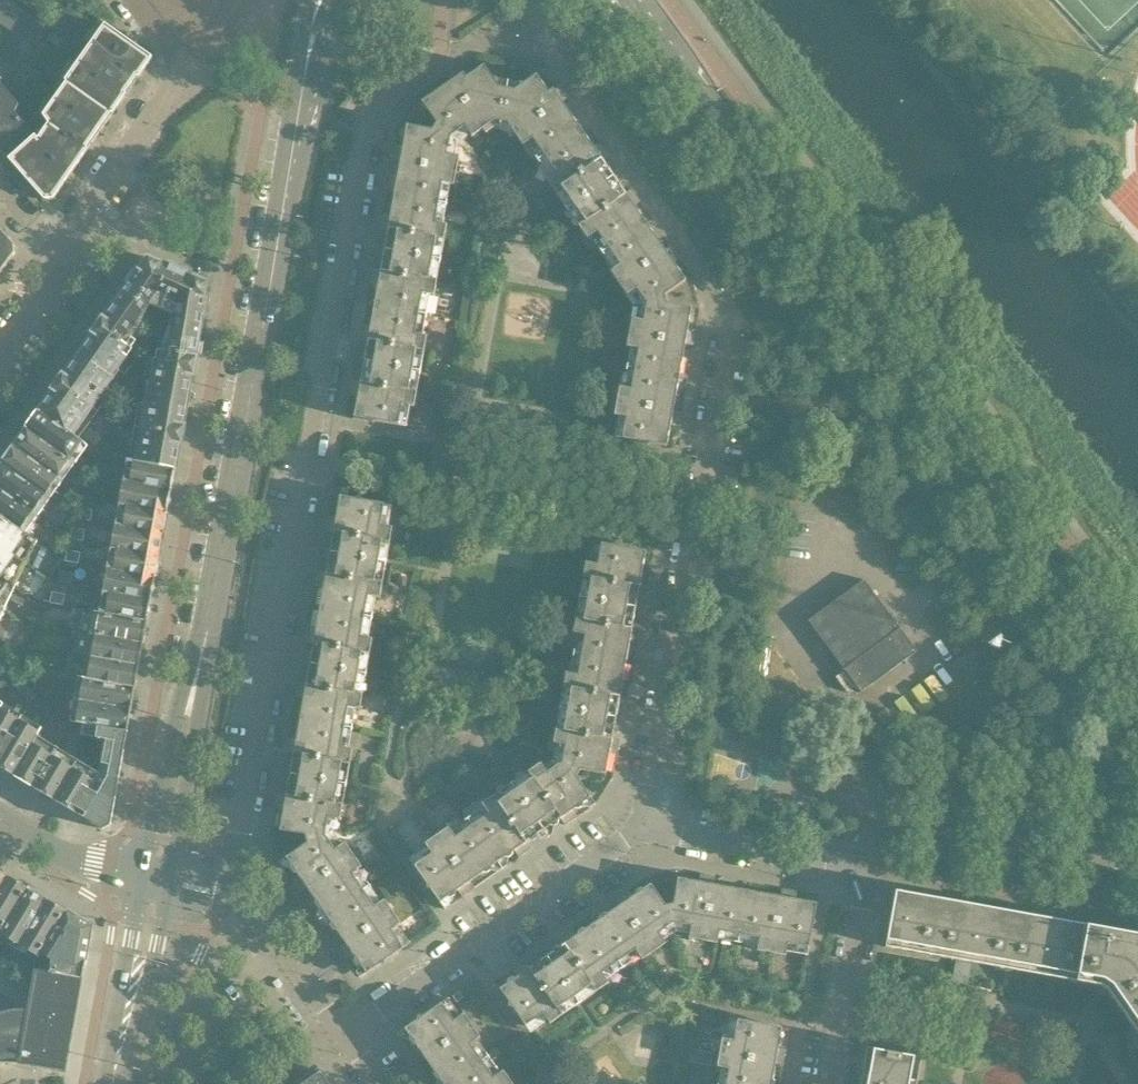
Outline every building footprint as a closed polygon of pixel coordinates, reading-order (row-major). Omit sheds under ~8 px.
[(6,0),(2,0),(0,3),(0,23),(34,47),(47,29),(6,0)] [(102,30),(92,43),(65,81),(67,82),(55,99),(101,132),(150,64),(102,30)] [(466,78),(458,67),(446,76),(451,82),(422,102),(436,124),(434,127),(450,137),(465,127),(472,137),(494,121),(501,123),(507,89),(499,88),(495,83),(496,79),(492,78),(484,66),(466,78)] [(524,84),(520,83),(519,87),(515,90),(507,89),(501,123),(507,124),(523,146),(526,144),(539,162),(545,158),(544,156),(581,130),(561,102),(568,98),(560,85),(548,93),(536,75),(524,84)] [(1,85),(0,85),(0,126),(15,113),(19,105),(8,94),(1,85)] [(101,132),(55,99),(43,116),(49,124),(38,139),(70,176),(101,132)] [(0,126),(0,150),(7,158),(34,135),(15,113),(0,126)] [(403,147),(395,146),(392,160),(400,162),(394,194),(439,202),(438,204),(446,206),(450,185),(454,185),(459,157),(447,155),(450,137),(434,127),(432,130),(407,126),(403,147)] [(608,155),(606,153),(600,143),(593,148),(581,130),(544,156),(545,158),(556,173),(546,180),(566,209),(613,177),(602,160),(608,155)] [(70,176),(38,139),(34,135),(7,158),(44,200),(53,199),(70,176)] [(613,177),(566,209),(587,239),(597,232),(608,248),(609,249),(646,223),(634,206),(640,201),(632,189),(625,194),(613,177)] [(439,202),(394,194),(390,215),(383,214),(380,228),(388,230),(384,250),(440,261),(447,225),(435,223),(438,204),(439,202)] [(646,223),(609,249),(608,248),(601,252),(613,270),(610,272),(627,296),(636,289),(646,304),(665,300),(664,295),(686,281),(673,263),(680,258),(671,246),(665,251),(646,223)] [(0,229),(0,265),(5,268),(15,254),(14,245),(0,229)] [(440,261),(384,250),(380,270),(373,269),(370,284),(378,285),(374,305),(419,313),(422,294),(434,296),(440,261)] [(165,304),(179,270),(148,257),(124,290),(148,308),(153,300),(165,304)] [(208,283),(179,270),(165,304),(175,309),(173,319),(201,324),(208,283)] [(140,329),(145,316),(148,308),(124,290),(99,326),(129,349),(130,350),(136,343),(133,340),(140,329)] [(169,327),(173,319),(175,309),(165,304),(153,300),(148,308),(145,316),(150,318),(146,329),(159,334),(163,324),(169,327)] [(693,345),(695,331),(688,329),(691,308),(666,303),(665,300),(646,304),(643,321),(631,319),(626,347),(630,348),(627,369),(634,371),(635,369),(679,377),(685,344),(693,345)] [(419,313),(374,305),(370,326),(363,325),(360,340),(368,341),(364,362),(420,372),(427,336),(415,334),(419,313)] [(193,367),(201,324),(173,319),(169,327),(160,348),(158,360),(193,367)] [(99,326),(79,354),(114,379),(121,369),(119,367),(125,359),(123,357),(129,349),(99,326)] [(79,354),(59,383),(88,404),(92,397),(98,401),(114,379),(79,354)] [(193,367),(158,360),(154,360),(152,372),(150,372),(147,383),(146,383),(144,394),(187,402),(193,367)] [(420,372),(364,362),(360,382),(353,380),(350,395),(358,396),(354,418),(370,421),(373,424),(376,422),(398,426),(402,405),(414,407),(420,372)] [(635,369),(634,371),(631,389),(619,387),(614,416),(626,418),(622,439),(644,443),(647,446),(650,444),(666,447),(670,425),(678,427),(681,412),(673,411),(679,377),(635,369)] [(129,389),(133,378),(126,375),(122,386),(129,389)] [(140,381),(133,378),(129,389),(136,392),(140,381)] [(59,383),(39,410),(74,434),(87,416),(82,412),(88,404),(59,383)] [(187,402),(144,394),(140,418),(147,419),(145,428),(181,435),(187,402)] [(115,421),(119,411),(112,408),(108,418),(115,421)] [(39,410),(26,429),(70,460),(77,450),(83,454),(90,446),(74,434),(39,410)] [(126,414),(119,411),(115,421),(121,424),(126,414)] [(110,431),(115,421),(108,418),(104,428),(110,431)] [(117,434),(121,424),(115,421),(110,431),(117,434)] [(181,435),(145,428),(143,436),(137,435),(132,461),(175,468),(181,435)] [(26,429),(13,447),(58,479),(66,468),(71,472),(76,464),(70,460),(26,429)] [(13,447),(2,463),(47,494),(54,484),(59,488),(63,482),(58,479),(13,447)] [(175,468),(132,461),(126,460),(122,482),(171,491),(175,468)] [(0,466),(0,488),(34,512),(42,501),(47,505),(52,498),(47,494),(2,463),(0,466)] [(94,475),(107,478),(110,467),(96,464),(94,475)] [(92,478),(90,490),(102,492),(104,481),(92,478)] [(171,491),(122,482),(118,504),(167,512),(171,491)] [(21,530),(29,519),(35,522),(40,516),(34,512),(0,488),(0,515),(21,530)] [(359,497),(356,499),(340,496),(336,518),(328,516),(326,531),(333,532),(330,552),(386,562),(392,527),(380,525),(384,504),(362,500),(359,497)] [(167,512),(118,504),(114,527),(163,535),(167,512)] [(90,522),(92,510),(79,508),(77,519),(90,522)] [(21,530),(0,515),(0,577),(24,594),(40,601),(60,558),(46,548),(21,530)] [(163,535),(114,527),(111,547),(159,556),(163,535)] [(85,530),(72,528),(70,539),(83,541),(85,530)] [(623,547),(601,543),(598,564),(586,562),(579,597),(635,608),(639,587),(647,589),(650,574),(642,573),(646,551),(630,548),(627,545),(623,547)] [(159,556),(111,547),(107,570),(155,579),(159,556)] [(64,561),(78,563),(80,552),(66,549),(64,561)] [(386,562),(330,552),(326,573),(318,571),(316,586),(323,587),(320,609),(364,617),(368,596),(379,598),(386,562)] [(70,583),(72,572),(59,570),(57,580),(70,583)] [(155,579),(107,570),(103,590),(151,599),(155,579)] [(0,577),(0,639),(1,640),(24,594),(0,577)] [(899,628),(864,580),(809,621),(844,668),(842,670),(844,672),(845,670),(862,693),(917,652),(901,630),(902,629),(901,627),(899,628)] [(151,599),(103,590),(99,611),(148,619),(151,599)] [(50,602),(63,605),(65,594),(52,592),(50,602)] [(635,608),(579,597),(573,633),(585,635),(581,655),(626,663),(629,643),(637,644),(640,629),(632,628),(635,608)] [(148,619),(99,611),(94,610),(82,608),(78,631),(143,643),(148,619)] [(364,617),(320,609),(316,629),(308,627),(306,642),(313,644),(310,663),(366,673),(372,639),(360,636),(364,617)] [(980,641),(998,629),(990,619),(973,631),(980,641)] [(139,665),(143,643),(78,631),(73,654),(139,665)] [(136,685),(139,665),(73,654),(69,674),(78,675),(136,685)] [(566,672),(564,685),(560,707),(616,718),(619,698),(627,699),(630,685),(622,683),(626,663),(581,655),(578,675),(566,672)] [(366,673),(310,663),(306,684),(298,683),(296,697),(303,699),(300,718),(344,727),(348,707),(360,709),(366,673)] [(4,685),(9,676),(0,670),(0,683),(4,685)] [(132,707),(136,685),(78,675),(74,697),(132,707)] [(30,703),(37,697),(21,679),(14,685),(30,703)] [(127,731),(132,707),(74,697),(70,721),(83,724),(85,724),(127,731)] [(0,709),(0,753),(22,716),(3,704),(0,709)] [(616,718),(560,707),(553,743),(565,745),(562,763),(578,773),(580,770),(605,774),(609,753),(617,754),(620,740),(612,738),(616,718)] [(0,753),(0,768),(11,775),(36,734),(40,727),(22,716),(0,753)] [(344,727),(300,718),(296,739),(288,738),(286,752),(294,754),(290,774),(346,784),(352,749),(341,747),(344,727)] [(119,775),(127,731),(85,724),(83,724),(81,735),(106,741),(100,772),(119,775)] [(31,787),(55,746),(36,734),(11,775),(31,787)] [(53,800),(78,759),(68,754),(55,746),(31,787),(53,800)] [(75,813),(100,772),(92,767),(78,759),(53,800),(75,813)] [(591,798),(576,776),(578,773),(562,763),(547,773),(540,763),(511,783),(543,830),(550,826),(554,826),(558,823),(558,820),(560,818),(565,825),(577,817),(573,810),(575,808),(578,809),(582,806),(583,803),(591,798)] [(100,772),(75,813),(102,829),(110,825),(119,775),(100,772)] [(346,784),(290,774),(286,794),(278,793),(276,808),(284,809),(280,830),(305,835),(306,839),(325,835),(328,817),(340,820),(346,784)] [(543,830),(511,783),(481,804),(488,814),(472,825),(498,862),(504,858),(508,858),(512,856),(512,852),(515,850),(519,857),(531,849),(527,842),(529,840),(532,841),(536,838),(537,835),(543,830)] [(491,867),(498,862),(472,825),(455,837),(448,827),(425,843),(431,853),(414,866),(427,884),(426,888),(430,889),(440,903),(447,897),(451,898),(455,895),(455,892),(458,890),(462,897),(474,888),(470,882),(483,873),(486,873),(490,870),(491,867)] [(335,849),(325,835),(306,839),(307,843),(286,858),(291,865),(290,869),(293,873),(297,873),(298,875),(291,880),(300,892),(307,887),(316,900),(315,904),(318,908),(321,909),(326,915),(370,885),(358,869),(361,866),(345,842),(335,849)] [(737,943),(747,890),(714,884),(715,876),(700,874),(699,882),(678,878),(673,903),(669,904),(673,923),(691,926),(689,938),(717,943),(718,939),(737,943)] [(8,876),(0,889),(0,932),(27,888),(8,876)] [(659,933),(673,923),(669,904),(665,905),(650,884),(643,889),(639,889),(635,891),(635,895),(633,896),(628,890),(616,898),(620,905),(607,914),(604,913),(600,916),(599,919),(593,924),(623,968),(639,956),(642,959),(666,943),(659,933)] [(381,902),(370,885),(326,915),(330,922),(330,926),(333,929),(336,930),(345,943),(339,948),(347,960),(354,955),(355,958),(355,961),(357,965),(361,966),(366,973),(380,964),(384,965),(385,961),(403,948),(391,930),(401,923),(384,899),(381,902)] [(27,888),(0,932),(0,934),(18,945),(46,899),(27,888)] [(816,923),(814,919),(817,903),(795,899),(797,891),(782,888),(780,896),(747,890),(737,943),(739,943),(740,935),(759,938),(757,950),(785,955),(788,944),(809,947),(813,925),(816,923)] [(1134,944),(1130,941),(1109,938),(1111,930),(921,896),(920,904),(894,899),(885,947),(1100,986),(1106,990),(1137,1036),(1137,949),(1134,944)] [(66,911),(46,899),(18,945),(38,957),(41,953),(66,911)] [(88,924),(66,911),(41,953),(50,959),(48,970),(82,976),(92,931),(88,924)] [(602,973),(617,962),(622,968),(623,968),(593,924),(586,929),(582,928),(578,931),(578,934),(576,936),(571,929),(559,938),(563,944),(561,946),(558,945),(554,948),(553,951),(547,956),(579,1003),(609,983),(602,973)] [(579,1003),(547,956),(540,961),(536,960),(532,963),(532,966),(530,968),(525,961),(513,970),(517,976),(515,978),(512,977),(508,980),(507,983),(500,989),(509,1002),(508,1006),(512,1007),(525,1026),(543,1014),(550,1023),(579,1003)] [(19,1063),(65,1072),(82,979),(36,970),(29,1005),(28,1010),(20,1009),(12,1010),(0,1013),(0,1063),(19,1063)] [(477,1039),(480,1037),(464,1013),(460,1016),(448,998),(404,1028),(409,1035),(409,1040),(412,1043),(415,1044),(417,1046),(410,1051),(419,1063),(425,1058),(434,1071),(434,1075),(437,1079),(440,1080),(443,1083),(447,1083),(481,1060),(470,1044),(477,1039)] [(786,1050),(778,1049),(778,1046),(781,1044),(782,1039),(780,1037),(782,1027),(729,1018),(729,1019),(720,1018),(716,1038),(721,1039),(716,1067),(728,1069),(726,1083),(774,1083),(774,1082),(772,1079),(775,1063),(783,1065),(786,1050)] [(917,1081),(922,1057),(867,1048),(862,1072),(869,1074),(867,1083),(917,1083),(917,1081)] [(503,1070),(493,1077),(481,1060),(447,1083),(513,1083),(503,1070)] [(320,1071),(302,1083),(298,1077),(288,1083),(329,1083),(320,1071)]
